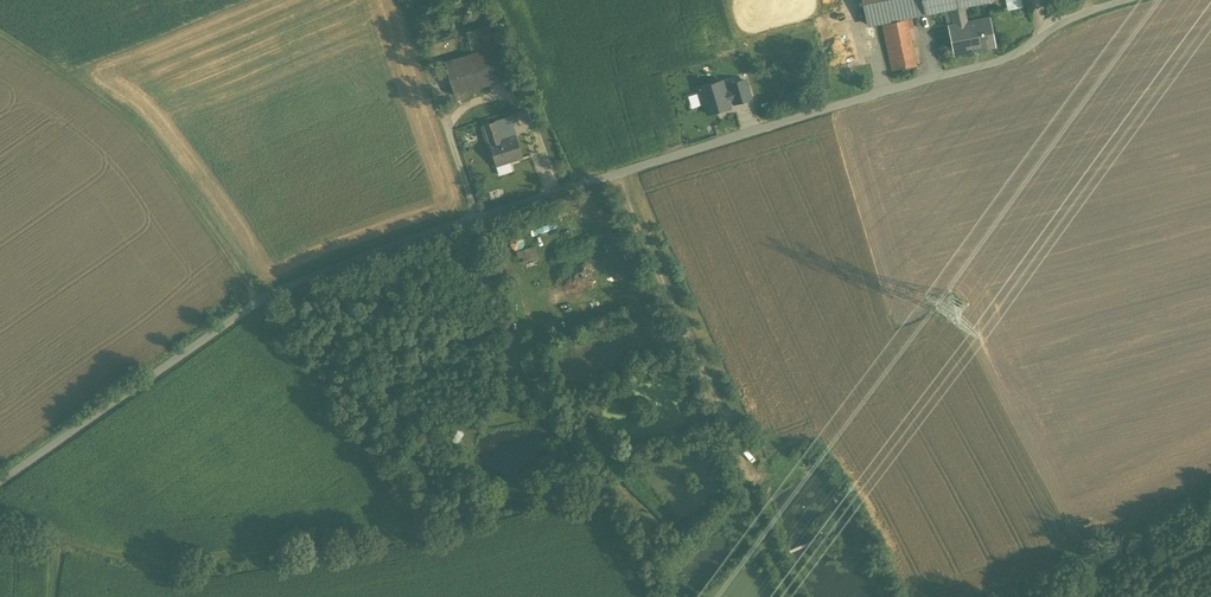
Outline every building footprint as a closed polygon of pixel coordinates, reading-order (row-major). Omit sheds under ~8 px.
[(907,17),(951,8),(962,5),(988,0),(863,0),(868,26),(882,23),(907,17)] [(1007,10),(1022,7),(1021,0),(1005,0),(1007,10)] [(962,5),(951,8),(955,25),(948,26),(954,55),(995,46),(989,18),(966,23),(962,5)] [(907,17),(882,23),(893,71),(917,66),(907,17)] [(505,40),(500,23),(466,33),(472,51),(505,40)] [(501,43),(444,61),(455,95),(512,77),(501,43)] [(745,80),(729,85),(730,90),(733,99),(734,103),(751,98),(745,80)] [(722,81),(700,88),(701,91),(699,92),(702,103),(704,102),(707,113),(730,107),(728,100),(733,99),(730,90),(725,92),(722,81)] [(522,156),(516,137),(501,141),(498,132),(495,121),(484,125),(496,163),(522,156)] [(514,128),(498,132),(501,141),(516,137),(514,128)] [(514,251),(518,264),(540,258),(537,245),(514,251)]
